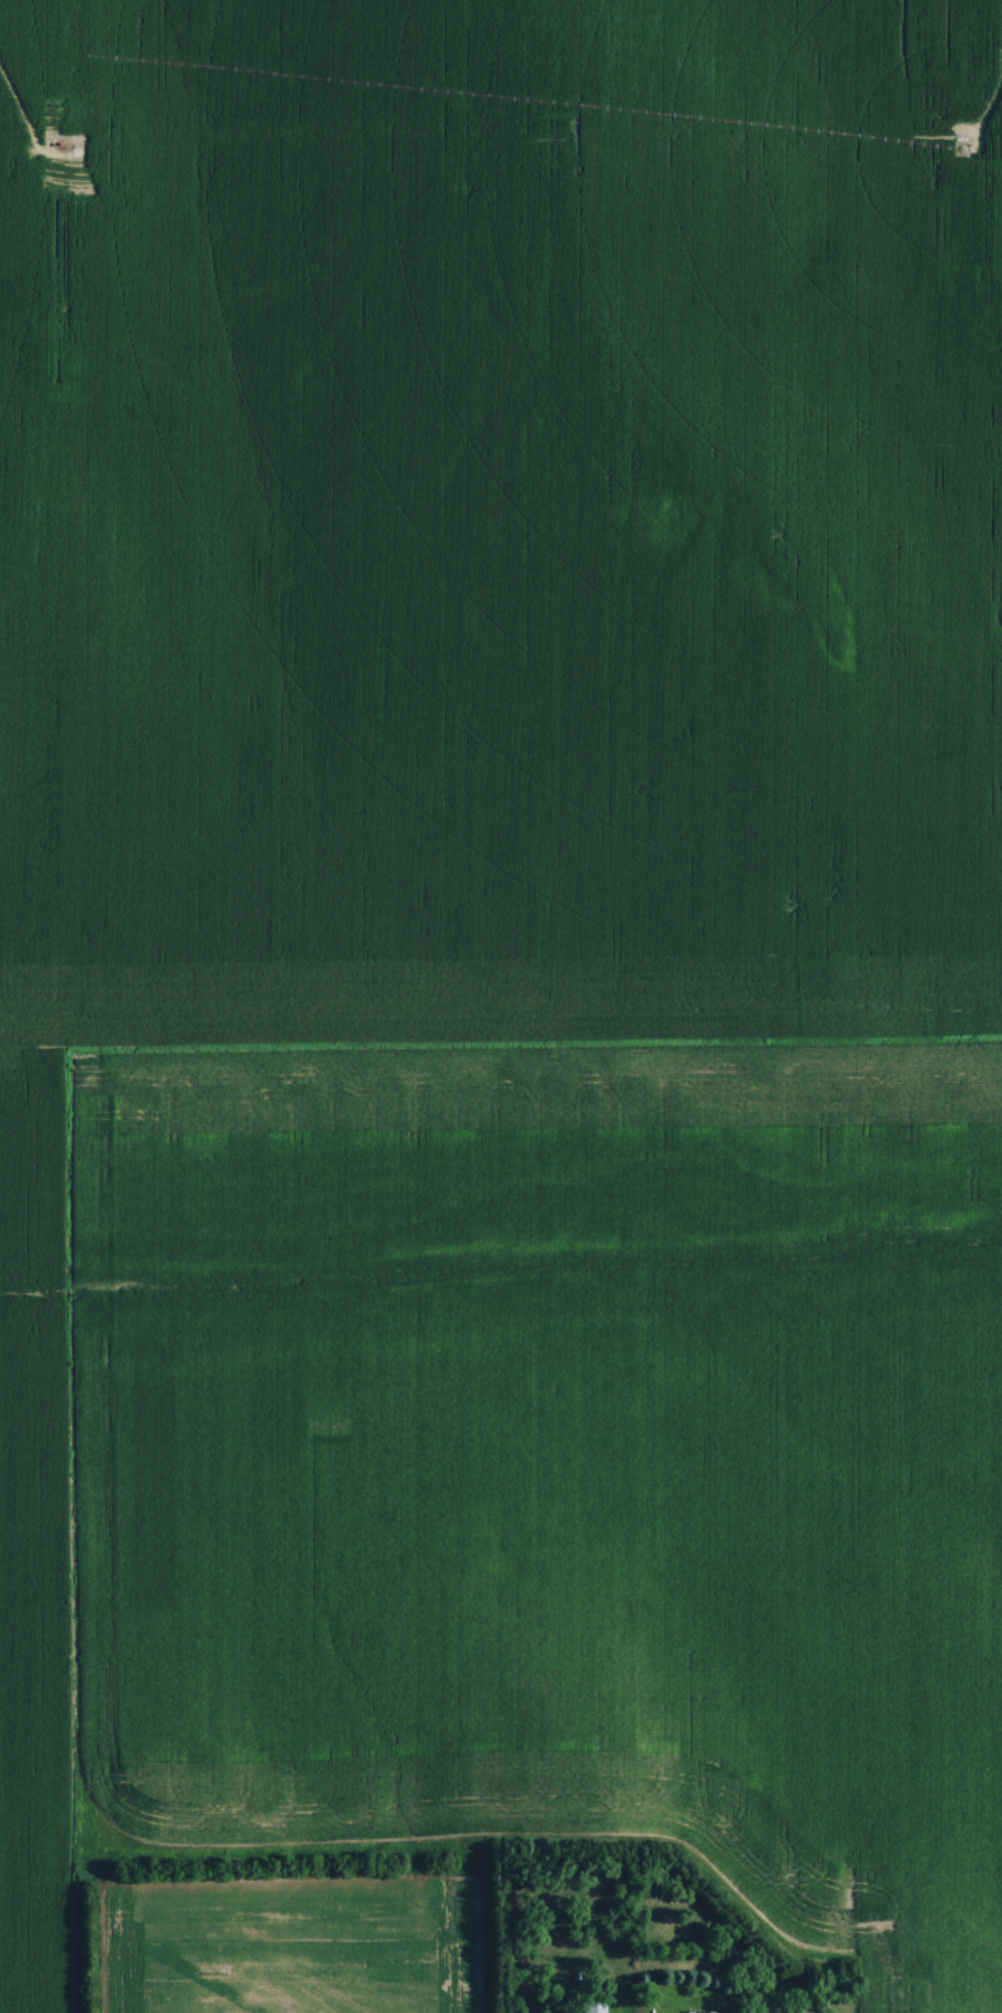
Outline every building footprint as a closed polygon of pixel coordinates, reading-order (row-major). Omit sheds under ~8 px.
[(609,2003),(588,2003),(588,2012),(609,2012),(609,2003)]
